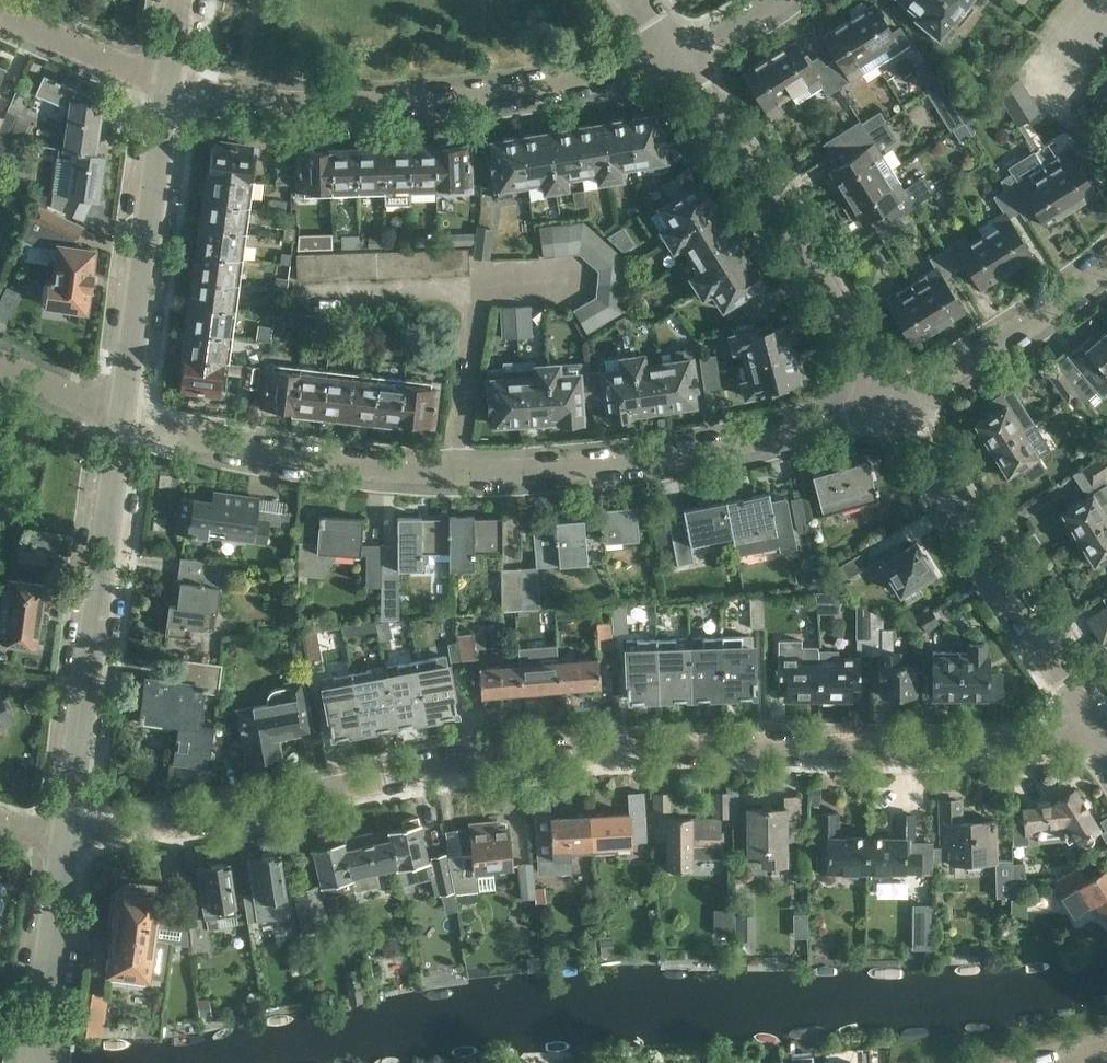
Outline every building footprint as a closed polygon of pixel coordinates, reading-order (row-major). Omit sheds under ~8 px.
[(937,37),(939,38),(953,20),(959,25),(975,7),(969,1),(970,0),(903,0),(918,12),(916,16),(939,35),(937,37)] [(874,3),(849,19),(871,55),(874,53),(880,61),(902,47),(874,3)] [(837,58),(826,65),(839,86),(862,72),(857,64),(871,55),(849,19),(823,35),(837,58)] [(794,40),(768,57),(791,93),(791,92),(796,100),(822,84),(827,93),(839,86),(826,65),(825,65),(820,56),(812,61),(807,54),(804,56),(794,40)] [(791,93),(768,57),(743,72),(771,116),(782,109),(777,101),(791,93)] [(915,69),(930,91),(941,84),(927,62),(915,69)] [(64,148),(59,148),(58,157),(73,158),(74,150),(95,153),(102,103),(89,101),(92,95),(43,74),(35,93),(70,108),(64,148)] [(1019,76),(996,90),(1002,98),(1024,84),(1019,76)] [(1092,100),(1105,111),(1102,114),(1106,118),(1106,82),(1092,100)] [(1033,99),(1024,84),(1002,98),(1011,113),(1033,99)] [(1089,108),(1084,103),(1077,112),(1083,117),(1089,108)] [(0,126),(0,136),(7,139),(8,137),(19,114),(7,109),(4,116),(0,126)] [(631,118),(627,119),(635,164),(652,161),(654,171),(668,168),(661,129),(658,129),(656,114),(646,116),(644,114),(632,116),(631,118)] [(610,122),(600,124),(608,169),(610,182),(625,179),(623,166),(635,164),(627,119),(625,119),(623,117),(612,119),(610,122)] [(845,145),(867,130),(860,119),(860,120),(823,143),(831,155),(845,145)] [(974,120),(965,121),(972,133),(974,120)] [(965,121),(964,121),(952,128),(960,140),(972,133),(965,121)] [(577,127),(574,128),(581,174),(595,171),(597,184),(610,182),(608,169),(600,124),(593,125),(590,123),(578,125),(577,127)] [(549,133),(556,191),(571,188),(568,176),(581,174),(574,128),(572,128),(569,126),(559,128),(557,131),(549,133)] [(239,129),(225,127),(224,136),(237,138),(239,129)] [(838,165),(830,170),(846,195),(889,167),(882,156),(883,155),(880,149),(867,130),(845,145),(850,152),(842,157),(844,160),(845,161),(838,165)] [(543,193),(556,191),(549,133),(538,134),(536,132),(524,134),(523,137),(520,137),(528,183),(541,180),(543,193)] [(491,158),(496,188),(498,198),(513,195),(513,185),(528,183),(520,137),(517,138),(514,136),(504,137),(502,140),(492,142),(495,157),(491,158)] [(1079,141),(1042,164),(1070,208),(1096,192),(1085,174),(1098,157),(1079,141)] [(215,142),(210,174),(254,180),(258,148),(215,142)] [(470,190),(469,145),(436,147),(437,191),(470,190)] [(411,192),(410,147),(383,148),(385,192),(385,202),(411,201),(411,192)] [(437,191),(436,147),(410,147),(411,192),(437,191)] [(385,192),(383,148),(358,149),(359,193),(385,192)] [(359,193),(358,149),(332,150),(332,195),(359,193)] [(69,190),(53,188),(51,203),(83,218),(92,199),(99,200),(100,198),(101,199),(103,185),(101,184),(105,154),(95,153),(74,150),(73,158),(69,190)] [(298,151),(299,196),(332,195),(332,150),(298,151)] [(1013,171),(1001,179),(1000,179),(1005,188),(1019,210),(1025,219),(1037,211),(1045,224),(1070,208),(1042,164),(1019,180),(1013,171)] [(666,180),(661,184),(670,198),(698,181),(688,166),(673,176),(666,180)] [(848,198),(844,206),(851,218),(860,218),(862,222),(869,217),(884,208),(891,219),(914,205),(915,205),(934,193),(922,175),(903,187),(891,166),(889,167),(846,195),(848,198)] [(276,179),(276,184),(291,183),(291,168),(286,168),(276,179)] [(210,174),(207,201),(250,206),(254,180),(210,174)] [(670,198),(657,206),(668,223),(658,229),(666,241),(716,209),(711,201),(713,200),(711,196),(712,192),(707,184),(703,184),(700,180),(698,181),(670,198)] [(1009,216),(1019,210),(1005,188),(993,195),(1003,211),(993,218),(979,226),(984,234),(1007,270),(1032,254),(1008,217),(1009,216)] [(40,196),(38,204),(49,207),(51,198),(40,196)] [(286,211),(287,200),(272,199),(270,209),(286,211)] [(207,201),(203,226),(247,232),(250,206),(207,201)] [(53,246),(58,247),(54,276),(52,276),(51,278),(50,278),(46,304),(86,310),(89,288),(92,289),(94,272),(92,271),(95,249),(69,246),(80,223),(39,204),(25,233),(53,246)] [(716,209),(666,241),(674,253),(682,247),(689,258),(731,232),(729,229),(729,226),(724,217),(721,217),(716,209)] [(877,229),(884,240),(885,241),(907,226),(900,215),(877,229)] [(582,221),(565,223),(566,254),(579,252),(582,221)] [(582,221),(579,252),(589,261),(603,239),(583,221),(582,221)] [(565,223),(552,224),(555,255),(566,254),(565,223)] [(555,255),(552,224),(540,225),(544,256),(555,255)] [(203,226),(200,252),(243,258),(247,232),(203,226)] [(292,228),(287,227),(281,226),(279,237),(289,239),(292,228)] [(477,233),(476,243),(474,256),(489,258),(493,228),(478,226),(477,233)] [(311,232),(298,231),(296,231),(295,248),(309,249),(311,232)] [(412,231),(386,232),(387,246),(412,245),(412,231)] [(697,270),(687,276),(695,287),(744,256),(745,255),(740,247),(741,244),(735,235),(732,234),(731,232),(689,258),(697,270)] [(438,243),(476,243),(477,233),(438,233),(438,243)] [(354,234),(337,235),(337,247),(355,247),(354,234)] [(426,234),(412,235),(412,245),(427,245),(426,234)] [(953,242),(941,249),(956,272),(967,265),(981,287),(1007,270),(984,234),(970,243),(965,235),(953,243),(953,242)] [(383,246),(383,235),(365,236),(366,246),(383,246)] [(603,239),(589,261),(597,268),(624,258),(603,239)] [(469,247),(456,248),(457,274),(470,274),(469,247)] [(442,248),(429,249),(430,275),(443,275),(442,248)] [(456,248),(442,248),(443,275),(457,274),(456,248)] [(402,249),(389,250),(390,276),(404,276),(402,249)] [(416,249),(402,249),(404,276),(417,276),(416,249)] [(429,249),(416,249),(417,276),(430,275),(429,249)] [(935,267),(911,282),(939,326),(964,310),(944,279),(956,272),(941,249),(929,257),(935,267)] [(376,250),(363,251),(364,277),(377,277),(376,250)] [(389,250),(376,250),(377,277),(390,276),(389,250)] [(280,262),(290,264),(292,253),(282,251),(280,262)] [(349,251),(336,252),(337,278),(351,278),(349,251)] [(363,251),(349,251),(351,278),(364,277),(363,251)] [(200,252),(196,279),(240,284),(243,258),(200,252)] [(323,252),(310,253),(311,279),(324,279),(323,252)] [(336,252),(323,252),(324,279),(337,278),(336,252)] [(310,253),(296,253),(298,280),(311,279),(310,253)] [(744,256),(695,287),(703,300),(712,295),(722,312),(739,301),(751,320),(775,305),(763,286),(761,283),(764,281),(762,277),(763,273),(758,265),(754,265),(752,261),(750,262),(745,255),(744,256)] [(624,258),(597,268),(599,270),(598,283),(624,287),(626,260),(624,258)] [(278,274),(288,275),(290,264),(280,262),(278,274)] [(287,290),(288,278),(276,276),(274,288),(287,290)] [(196,279),(193,305),(236,310),(240,284),(196,279)] [(939,326),(911,282),(884,298),(912,343),(939,326)] [(598,283),(597,296),(620,312),(622,311),(624,287),(598,283)] [(597,296),(588,301),(602,323),(620,312),(597,296)] [(602,323),(588,301),(574,309),(587,331),(602,323)] [(270,302),(263,312),(281,314),(283,304),(270,302)] [(193,305),(189,330),(233,336),(236,310),(193,305)] [(530,305),(515,306),(517,336),(532,335),(531,328),(532,327),(531,306),(530,306),(530,305)] [(0,306),(0,319),(9,323),(14,312),(0,306)] [(515,306),(502,306),(503,336),(517,336),(515,306)] [(297,312),(297,313),(295,322),(307,324),(308,313),(297,312)] [(273,326),(274,318),(274,314),(264,313),(263,325),(273,326)] [(322,315),(322,316),(321,325),(331,326),(333,316),(322,315)] [(625,315),(614,322),(624,329),(628,329),(625,315)] [(283,320),(274,318),(273,326),(272,331),(281,332),(283,320)] [(347,320),(346,328),(354,329),(355,321),(347,320)] [(271,326),(258,324),(256,338),(269,340),(271,326)] [(745,347),(749,361),(792,351),(790,342),(795,340),(792,325),(786,326),(786,324),(771,328),(770,324),(731,334),(735,349),(745,347)] [(189,330),(186,356),(229,362),(233,336),(189,330)] [(1071,352),(1067,348),(1054,359),(1059,366),(1084,400),(1097,390),(1101,395),(1106,389),(1106,331),(1094,342),(1089,336),(1071,352)] [(691,348),(660,352),(667,409),(670,408),(671,409),(684,408),(686,405),(696,403),(694,388),(697,387),(691,348)] [(746,395),(748,395),(785,386),(784,382),(799,378),(798,377),(804,375),(800,360),(795,362),(792,351),(749,361),(753,378),(743,381),(746,395)] [(660,352),(632,356),(639,411),(650,410),(653,412),(664,410),(665,409),(667,409),(660,352)] [(717,369),(715,354),(701,356),(703,371),(717,369)] [(229,362),(186,356),(182,388),(210,392),(209,402),(224,404),(229,362)] [(632,356),(589,362),(594,402),(607,401),(609,417),(613,417),(616,419),(627,418),(629,414),(633,414),(632,412),(639,411),(632,356)] [(589,362),(548,365),(551,420),(559,420),(559,421),(564,421),(567,423),(577,423),(580,419),(583,419),(582,403),(594,402),(589,362)] [(265,394),(264,400),(263,407),(297,410),(302,367),(268,363),(265,394)] [(243,395),(256,397),(260,366),(248,365),(243,395)] [(548,365),(519,367),(523,425),(526,424),(527,426),(539,425),(542,421),(551,420),(548,365)] [(1084,400),(1059,366),(1048,373),(1072,408),(1084,400)] [(302,367),(297,410),(323,414),(328,370),(302,367)] [(523,425),(519,367),(488,369),(490,409),(494,409),(495,424),(505,423),(508,427),(520,427),(521,425),(523,425)] [(717,369),(703,371),(705,387),(720,385),(717,369)] [(328,370),(323,414),(348,416),(353,372),(328,370)] [(353,372),(348,416),(374,419),(379,375),(353,372)] [(379,375),(374,419),(400,423),(405,378),(379,375)] [(405,378),(400,423),(433,426),(437,382),(405,378)] [(979,437),(987,450),(988,452),(992,449),(1023,429),(1033,422),(1024,408),(1012,385),(986,400),(993,412),(975,423),(983,434),(979,437)] [(1033,422),(1023,429),(992,449),(1008,474),(1022,465),(1030,478),(1045,468),(1038,456),(1050,448),(1033,422)] [(1106,474),(1106,451),(1082,467),(1081,467),(1070,474),(1085,497),(1061,512),(1068,522),(1064,524),(1073,538),(1077,536),(1078,537),(1106,519),(1106,482),(1103,476),(1106,474)] [(812,474),(820,502),(823,514),(879,499),(875,487),(875,486),(866,454),(850,459),(851,463),(812,474)] [(769,492),(726,500),(733,535),(775,527),(779,550),(797,546),(788,499),(771,502),(769,492)] [(178,531),(184,532),(191,533),(191,535),(208,537),(209,528),(239,532),(238,537),(267,541),(269,521),(257,519),(260,500),(226,495),(224,503),(182,497),(178,531)] [(802,496),(791,498),(796,524),(807,521),(802,496)] [(669,523),(677,565),(694,562),(690,543),(733,535),(726,500),(709,504),(709,499),(698,501),(699,506),(683,509),(685,520),(669,523)] [(605,543),(639,540),(637,506),(600,510),(602,531),(585,533),(584,518),(556,520),(533,522),(537,566),(538,566),(560,564),(588,562),(606,560),(605,543)] [(320,514),(318,541),(300,540),(299,572),(321,573),(334,552),(361,554),(366,554),(366,586),(382,586),(380,544),(362,544),(363,517),(320,514)] [(449,516),(450,561),(450,568),(474,568),(474,552),(502,551),(502,515),(500,515),(500,521),(474,521),(474,516),(449,516)] [(450,561),(449,516),(448,516),(448,522),(422,522),(422,516),(398,516),(398,544),(380,544),(382,586),(381,619),(400,617),(399,568),(421,568),(426,569),(430,565),(429,560),(450,561)] [(1078,537),(1094,563),(1096,562),(1098,566),(1106,561),(1106,519),(1078,537)] [(666,528),(654,530),(657,545),(669,543),(666,528)] [(879,556),(901,592),(908,603),(923,593),(916,582),(933,572),(930,567),(934,565),(927,554),(923,556),(914,542),(902,549),(898,543),(879,556)] [(48,551),(27,548),(22,547),(20,559),(14,558),(3,639),(36,645),(36,639),(40,637),(41,630),(38,626),(44,583),(43,583),(45,567),(46,567),(48,551)] [(867,548),(840,565),(847,577),(875,560),(867,548)] [(170,603),(168,623),(166,632),(188,635),(194,626),(204,628),(207,609),(217,610),(224,562),(186,557),(183,581),(181,580),(178,604),(170,603)] [(538,566),(537,566),(519,568),(521,609),(538,610),(537,594),(539,593),(538,566)] [(519,568),(501,568),(501,611),(521,609),(519,568)] [(295,573),(285,573),(285,580),(294,581),(295,573)] [(837,595),(831,592),(815,592),(815,612),(837,612),(837,595)] [(763,594),(750,600),(751,627),(764,627),(764,625),(763,594)] [(870,639),(870,610),(856,603),(856,639),(870,639)] [(628,604),(612,605),(614,632),(630,631),(628,604)] [(1103,608),(1084,620),(1096,640),(1106,633),(1106,605),(1103,608)] [(930,606),(918,614),(927,629),(939,621),(930,606)] [(900,665),(900,653),(891,653),(891,630),(883,630),(883,617),(870,610),(870,639),(870,652),(882,653),(882,662),(880,662),(880,685),(882,685),(882,695),(915,695),(916,665),(900,665)] [(927,629),(918,614),(903,623),(921,632),(927,629)] [(375,621),(345,625),(347,637),(377,632),(375,621)] [(612,621),(597,622),(598,648),(613,647),(612,621)] [(300,629),(305,658),(320,655),(315,626),(300,629)] [(457,634),(458,642),(461,659),(477,657),(473,632),(457,634)] [(704,647),(690,647),(692,694),(697,694),(698,695),(700,695),(707,695),(710,694),(711,696),(719,696),(721,694),(723,694),(723,695),(725,695),(722,636),(704,637),(704,647)] [(743,636),(722,636),(725,695),(726,695),(726,694),(728,693),(730,695),(739,695),(740,693),(742,693),(743,694),(750,694),(750,693),(751,693),(752,692),(754,692),(754,689),(755,689),(755,688),(756,687),(756,680),(755,680),(755,679),(754,678),(753,646),(743,645),(743,636)] [(518,656),(530,655),(528,637),(517,638),(518,656)] [(678,638),(656,639),(658,697),(660,697),(660,696),(662,696),(663,698),(673,698),(674,696),(676,696),(684,696),(684,695),(686,695),(692,694),(690,647),(678,648),(678,638)] [(658,697),(656,639),(638,640),(638,649),(627,649),(629,683),(628,683),(628,685),(627,685),(627,693),(628,693),(628,695),(629,695),(629,697),(632,697),(633,697),(633,698),(641,698),(641,697),(643,697),(645,699),(654,699),(655,696),(657,696),(657,697),(658,697)] [(450,654),(451,661),(461,659),(458,642),(448,643),(450,654)] [(959,652),(959,699),(974,699),(974,695),(1001,695),(1001,674),(988,673),(988,656),(984,656),(983,643),(969,643),(969,652),(959,652)] [(945,699),(959,699),(959,652),(932,652),(933,695),(945,695),(945,699)] [(450,654),(418,660),(428,719),(430,718),(432,718),(433,719),(442,718),(443,716),(444,715),(445,716),(452,715),(452,714),(454,714),(454,713),(457,713),(457,710),(457,708),(458,708),(456,698),(455,698),(449,665),(452,665),(451,661),(450,654)] [(815,697),(819,697),(819,663),(802,662),(802,656),(778,656),(778,685),(786,685),(786,697),(804,697),(804,699),(815,699),(815,697)] [(819,663),(819,697),(823,697),(823,699),(834,699),(834,697),(852,697),(852,685),(859,686),(860,657),(837,656),(837,663),(819,663)] [(599,657),(559,661),(561,688),(601,684),(599,657)] [(143,718),(180,723),(180,722),(199,725),(204,691),(219,693),(223,664),(185,658),(182,683),(148,678),(144,711),(140,710),(138,718),(143,719),(143,718)] [(400,674),(388,676),(396,724),(401,723),(403,723),(403,724),(411,722),(411,721),(414,721),(415,722),(424,721),(425,719),(426,719),(428,719),(418,660),(398,664),(400,674)] [(559,661),(520,664),(522,691),(561,688),(559,661)] [(520,664),(480,668),(482,694),(522,691),(520,664)] [(373,669),(353,672),(363,731),(366,731),(365,730),(367,730),(368,731),(377,729),(378,728),(380,727),(380,728),(388,727),(388,726),(390,726),(390,725),(396,724),(388,676),(374,678),(373,669)] [(363,731),(353,672),(334,676),(336,685),(324,687),(330,720),(328,721),(329,723),(328,723),(329,731),(330,731),(330,732),(331,732),(331,735),(334,735),(335,735),(337,735),(346,734),(346,733),(349,733),(350,734),(359,733),(360,731),(361,732),(363,731)] [(298,732),(295,716),(311,713),(305,677),(288,680),(288,684),(278,686),(273,688),(270,693),(269,698),(269,701),(239,706),(245,741),(248,740),(251,757),(253,756),(262,757),(270,756),(277,752),(279,752),(277,735),(298,732)] [(8,711),(13,708),(8,696),(3,698),(0,691),(0,725),(12,720),(8,711)] [(180,722),(180,723),(175,760),(209,765),(214,727),(199,725),(180,722)] [(232,755),(223,757),(225,766),(234,764),(232,755)] [(822,805),(822,787),(810,787),(810,805),(822,805)] [(1055,803),(1009,808),(1013,843),(1027,842),(1026,833),(1039,831),(1041,840),(1064,837),(1067,833),(1072,829),(1079,841),(1080,840),(1082,843),(1085,845),(1089,845),(1093,843),(1094,838),(1094,834),(1093,832),(1100,828),(1074,787),(1054,799),(1055,803)] [(718,822),(723,822),(733,822),(732,790),(717,791),(718,822)] [(629,792),(630,812),(591,814),(594,852),(618,850),(618,844),(634,843),(634,840),(647,839),(644,791),(629,792)] [(656,831),(668,831),(669,869),(693,868),(693,858),(693,846),(723,846),(723,822),(718,822),(707,822),(706,817),(692,817),(692,815),(672,815),(671,791),(655,792),(656,831)] [(786,795),(787,805),(746,806),(746,825),(750,825),(751,851),(765,851),(765,862),(789,861),(788,818),(800,817),(799,794),(786,795)] [(552,816),(550,797),(536,798),(541,873),(571,871),(571,856),(571,853),(594,852),(591,814),(552,816)] [(995,859),(993,821),(960,821),(960,820),(960,799),(941,800),(941,841),(951,841),(951,846),(935,847),(935,861),(952,861),(995,859)] [(820,855),(829,855),(829,871),(867,872),(867,836),(837,836),(838,813),(820,813),(820,855)] [(867,836),(867,872),(906,872),(907,855),(915,855),(915,813),(898,813),(898,836),(867,836)] [(389,829),(391,837),(398,868),(402,892),(417,889),(413,871),(429,868),(428,860),(429,860),(419,815),(403,819),(404,825),(389,829)] [(473,840),(474,853),(450,856),(456,892),(478,890),(476,875),(496,872),(495,867),(514,864),(510,836),(509,825),(498,826),(497,822),(471,824),(473,840)] [(343,839),(329,842),(327,835),(311,839),(322,884),(342,879),(344,889),(346,891),(354,889),(352,877),(345,847),(343,839)] [(391,837),(345,847),(352,877),(354,889),(355,891),(380,885),(378,873),(398,868),(391,837)] [(249,859),(253,884),(242,885),(254,958),(265,956),(259,919),(264,918),(266,913),(265,908),(287,904),(280,857),(281,856),(281,853),(274,854),(272,852),(263,854),(262,856),(249,859)] [(1023,861),(1011,863),(1012,877),(1012,881),(1025,881),(1023,861)] [(198,867),(203,896),(207,916),(208,923),(238,919),(237,913),(229,865),(230,865),(230,862),(198,867)] [(532,862),(519,863),(523,897),(536,896),(535,887),(532,862)] [(439,894),(441,893),(452,891),(446,865),(433,868),(439,894)] [(1079,866),(1055,881),(1074,913),(1095,899),(1106,919),(1106,873),(1104,868),(1086,879),(1079,866)] [(394,894),(402,892),(399,876),(390,877),(394,894)] [(329,922),(320,884),(297,889),(305,928),(329,922)] [(545,900),(544,886),(535,887),(536,896),(536,901),(545,900)] [(112,932),(113,932),(157,938),(161,906),(158,905),(159,896),(141,894),(142,892),(126,890),(125,889),(116,896),(118,899),(117,910),(116,910),(115,915),(113,917),(112,926),(113,928),(112,932)] [(455,904),(452,891),(441,893),(445,906),(455,904)] [(163,905),(166,920),(190,922),(190,918),(191,918),(189,897),(169,900),(170,905),(163,905)] [(731,910),(712,910),(712,930),(731,930),(731,910)] [(754,914),(736,914),(736,938),(754,938),(754,914)] [(190,918),(190,922),(193,951),(212,948),(207,916),(191,918),(190,918)] [(930,947),(930,925),(913,925),(913,947),(930,947)] [(157,938),(113,932),(110,954),(107,956),(106,965),(108,968),(108,971),(121,973),(121,976),(151,980),(151,976),(165,977),(170,939),(157,938)] [(613,956),(612,941),(597,942),(598,957),(613,956)] [(539,957),(525,958),(526,972),(540,971),(539,957)] [(374,978),(383,975),(380,963),(371,965),(374,978)] [(353,969),(341,970),(344,993),(357,992),(353,969)] [(99,994),(85,991),(80,1023),(94,1026),(99,994)] [(198,1014),(209,1012),(208,1001),(197,1002),(198,1014)]
